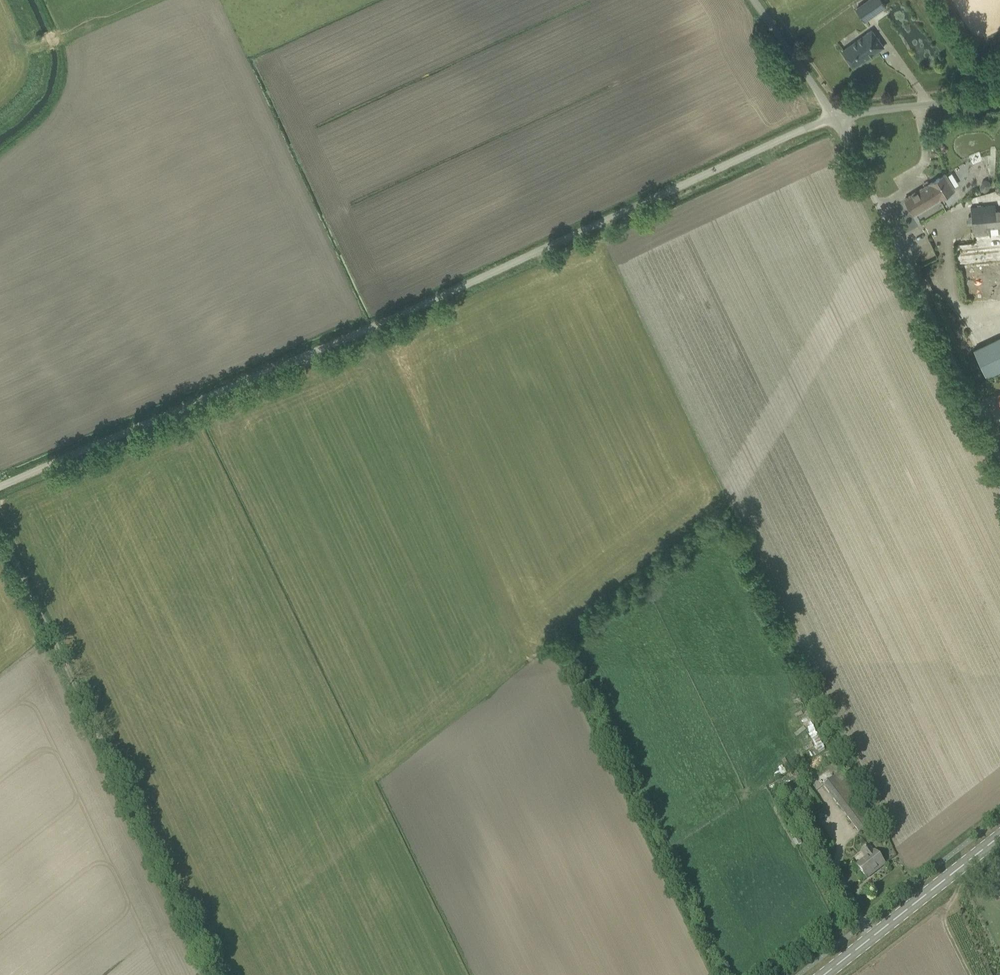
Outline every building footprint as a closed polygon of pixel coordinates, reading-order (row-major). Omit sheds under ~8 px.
[(855,11),(863,23),(884,8),(878,0),(870,0),(855,11)] [(869,58),(884,47),(872,30),(844,52),(854,66),(868,57),(869,58)] [(905,199),(914,215),(939,200),(938,198),(953,189),(945,174),(905,199)] [(971,216),(969,216),(967,218),(968,226),(970,227),(973,227),(974,236),(999,233),(999,204),(981,206),(981,205),(978,205),(978,206),(971,207),(971,216)] [(973,352),(987,381),(999,375),(999,340),(973,352)] [(823,750),(814,731),(809,733),(817,752),(823,750)] [(870,824),(862,813),(834,777),(823,786),(851,822),(859,833),(870,824)] [(873,874),(885,865),(875,852),(874,853),(869,846),(862,852),(867,858),(857,866),(867,879),(867,878),(872,873),(873,874)] [(999,893),(999,888),(998,884),(987,891),(992,898),(999,893)]
